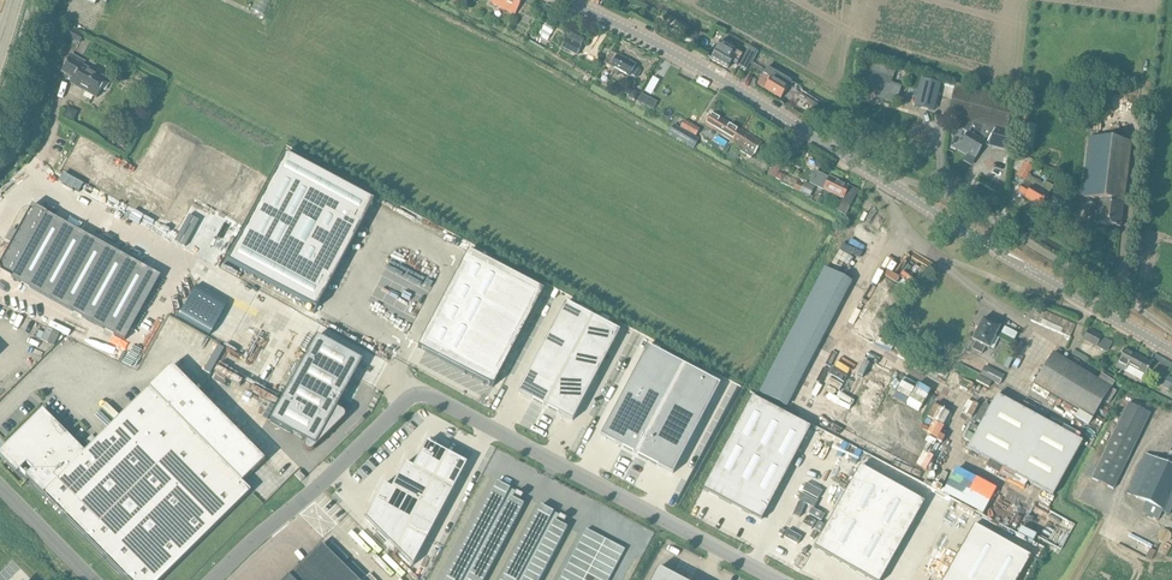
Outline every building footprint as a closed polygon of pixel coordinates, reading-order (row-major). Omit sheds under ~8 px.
[(250,9),(265,16),(272,0),(255,0),(250,9)] [(515,14),(523,0),(492,0),(490,3),(515,16),(515,14)] [(66,28),(62,35),(67,37),(80,44),(83,37),(66,28)] [(690,31),(687,37),(695,41),(698,34),(690,31)] [(565,39),(560,48),(577,56),(581,47),(579,46),(565,39)] [(715,52),(710,60),(727,70),(731,62),(736,65),(739,61),(738,61),(740,58),(742,55),(720,44),(718,47),(717,49),(715,52)] [(638,78),(641,71),(640,69),(635,66),(610,53),(604,65),(614,70),(612,73),(617,76),(619,73),(630,78),(630,77),(635,79),(638,78)] [(71,55),(61,73),(74,79),(71,84),(96,99),(107,79),(83,66),(85,63),(71,55)] [(743,60),(740,67),(746,70),(750,64),(743,60)] [(896,104),(898,98),(901,89),(891,85),(896,70),(873,63),(864,88),(879,93),(877,98),(896,104)] [(764,75),(757,86),(764,90),(781,100),(788,88),(790,84),(791,81),(775,72),(768,68),(764,75)] [(918,90),(914,106),(934,111),(940,84),(928,81),(921,79),(918,90)] [(1012,135),(1005,134),(1013,101),(956,86),(948,117),(974,125),(970,135),(968,135),(967,135),(957,152),(967,157),(964,162),(972,166),(983,145),(986,146),(1008,152),(1012,135)] [(629,88),(625,95),(634,100),(638,93),(629,88)] [(1095,94),(1094,100),(1109,102),(1110,96),(1095,94)] [(650,98),(645,107),(652,111),(657,102),(650,98)] [(819,120),(825,110),(815,103),(808,113),(819,120)] [(731,143),(739,130),(712,113),(703,126),(731,143)] [(695,137),(699,130),(684,121),(680,128),(687,132),(695,137)] [(674,124),(668,134),(681,141),(687,132),(680,128),(674,124)] [(739,130),(731,143),(733,144),(741,148),(739,152),(751,160),(761,144),(739,130)] [(124,136),(115,139),(118,148),(127,145),(124,136)] [(1120,229),(1130,143),(1089,138),(1081,199),(1099,201),(1096,226),(1120,229)] [(285,154),(226,269),(313,314),(316,310),(313,308),(338,261),(339,262),(345,251),(343,250),(368,202),(370,204),(373,199),(285,154)] [(767,166),(771,158),(765,154),(760,162),(767,166)] [(827,160),(824,166),(831,169),(834,163),(827,160)] [(778,167),(770,162),(764,173),(771,177),(778,167)] [(1031,179),(1032,176),(1030,174),(1034,168),(1024,162),(1016,176),(1026,181),(1028,177),(1031,179)] [(815,171),(809,184),(823,190),(841,198),(841,199),(839,203),(835,211),(842,214),(845,215),(848,208),(857,191),(855,190),(847,186),(829,177),(829,178),(815,171)] [(1040,209),(1047,196),(1031,187),(1032,186),(1025,182),(1018,193),(1026,197),(1024,199),(1040,209)] [(803,186),(797,183),(794,190),(800,193),(810,198),(810,197),(817,200),(818,196),(817,192),(814,191),(815,188),(804,183),(803,186)] [(160,277),(33,206),(0,265),(0,272),(125,341),(130,331),(145,305),(160,277)] [(465,252),(416,347),(488,386),(540,291),(465,252)] [(825,269),(759,394),(787,408),(852,283),(825,269)] [(566,304),(518,393),(572,421),(620,332),(566,304)] [(145,305),(130,331),(145,339),(146,338),(147,337),(160,313),(145,305)] [(1070,338),(1076,325),(1036,308),(1030,320),(1070,338)] [(989,350),(1000,328),(983,320),(972,341),(975,343),(971,350),(981,355),(985,348),(989,350)] [(1088,330),(1083,341),(1096,348),(1102,337),(1088,330)] [(306,448),(308,448),(310,448),(311,447),(343,415),(343,412),(342,410),(341,408),(335,405),(360,359),(314,334),(269,418),(305,438),(303,442),(303,445),(304,446),(305,447),(306,448)] [(648,347),(601,436),(673,474),(720,385),(648,347)] [(1117,363),(1115,367),(1125,373),(1127,368),(1128,366),(1129,367),(1144,375),(1145,376),(1151,364),(1125,349),(1117,363)] [(1074,350),(1072,353),(1086,362),(1088,359),(1074,350)] [(836,351),(816,389),(884,425),(904,386),(836,351)] [(1092,420),(1111,388),(1052,354),(1033,385),(1092,420)] [(0,453),(0,456),(17,473),(27,463),(33,469),(27,476),(128,579),(160,579),(251,492),(242,483),(264,462),(252,449),(172,367),(149,389),(84,452),(43,411),(9,444),(0,453)] [(984,368),(980,374),(999,385),(1003,378),(984,368)] [(997,396),(967,450),(1052,496),(1082,442),(997,396)] [(752,397),(702,490),(761,521),(810,428),(752,397)] [(1113,490),(1150,414),(1128,404),(1091,480),(1113,490)] [(426,442),(418,456),(440,467),(447,454),(426,442)] [(1171,491),(1171,446),(1164,463),(1146,455),(1127,494),(1145,503),(1141,512),(1158,521),(1162,512),(1169,516),(1171,509),(1171,496),(1170,495),(1171,491)] [(447,454),(440,467),(459,478),(467,464),(447,454)] [(404,463),(403,464),(433,480),(440,467),(418,456),(412,468),(404,463)] [(403,464),(397,476),(426,492),(433,480),(403,464)] [(814,548),(840,563),(866,577),(871,579),(881,579),(925,503),(860,466),(823,532),(814,548)] [(440,467),(433,480),(453,490),(459,478),(440,467)] [(300,473),(296,477),(302,482),(306,478),(300,473)] [(382,484),(382,485),(419,505),(426,492),(397,476),(391,488),(382,484)] [(433,480),(426,492),(446,503),(453,490),(433,480)] [(446,579),(483,579),(523,504),(519,502),(522,496),(497,482),(492,492),(446,579)] [(382,485),(373,501),(411,521),(412,519),(419,505),(382,485)] [(426,492),(419,505),(439,516),(446,503),(426,492)] [(373,501),(364,519),(394,551),(405,531),(411,521),(373,501)] [(419,505),(412,519),(431,529),(439,516),(419,505)] [(502,579),(539,579),(567,528),(563,525),(566,520),(541,507),(539,510),(502,579)] [(411,521),(405,531),(425,541),(431,529),(412,519),(411,521)] [(942,579),(1016,579),(1029,557),(973,525),(942,579)] [(560,579),(609,579),(624,550),(586,530),(560,579)] [(405,531),(394,551),(411,567),(425,541),(405,531)] [(323,546),(290,579),(358,579),(323,546)] [(659,569),(653,579),(678,579),(659,569)]
